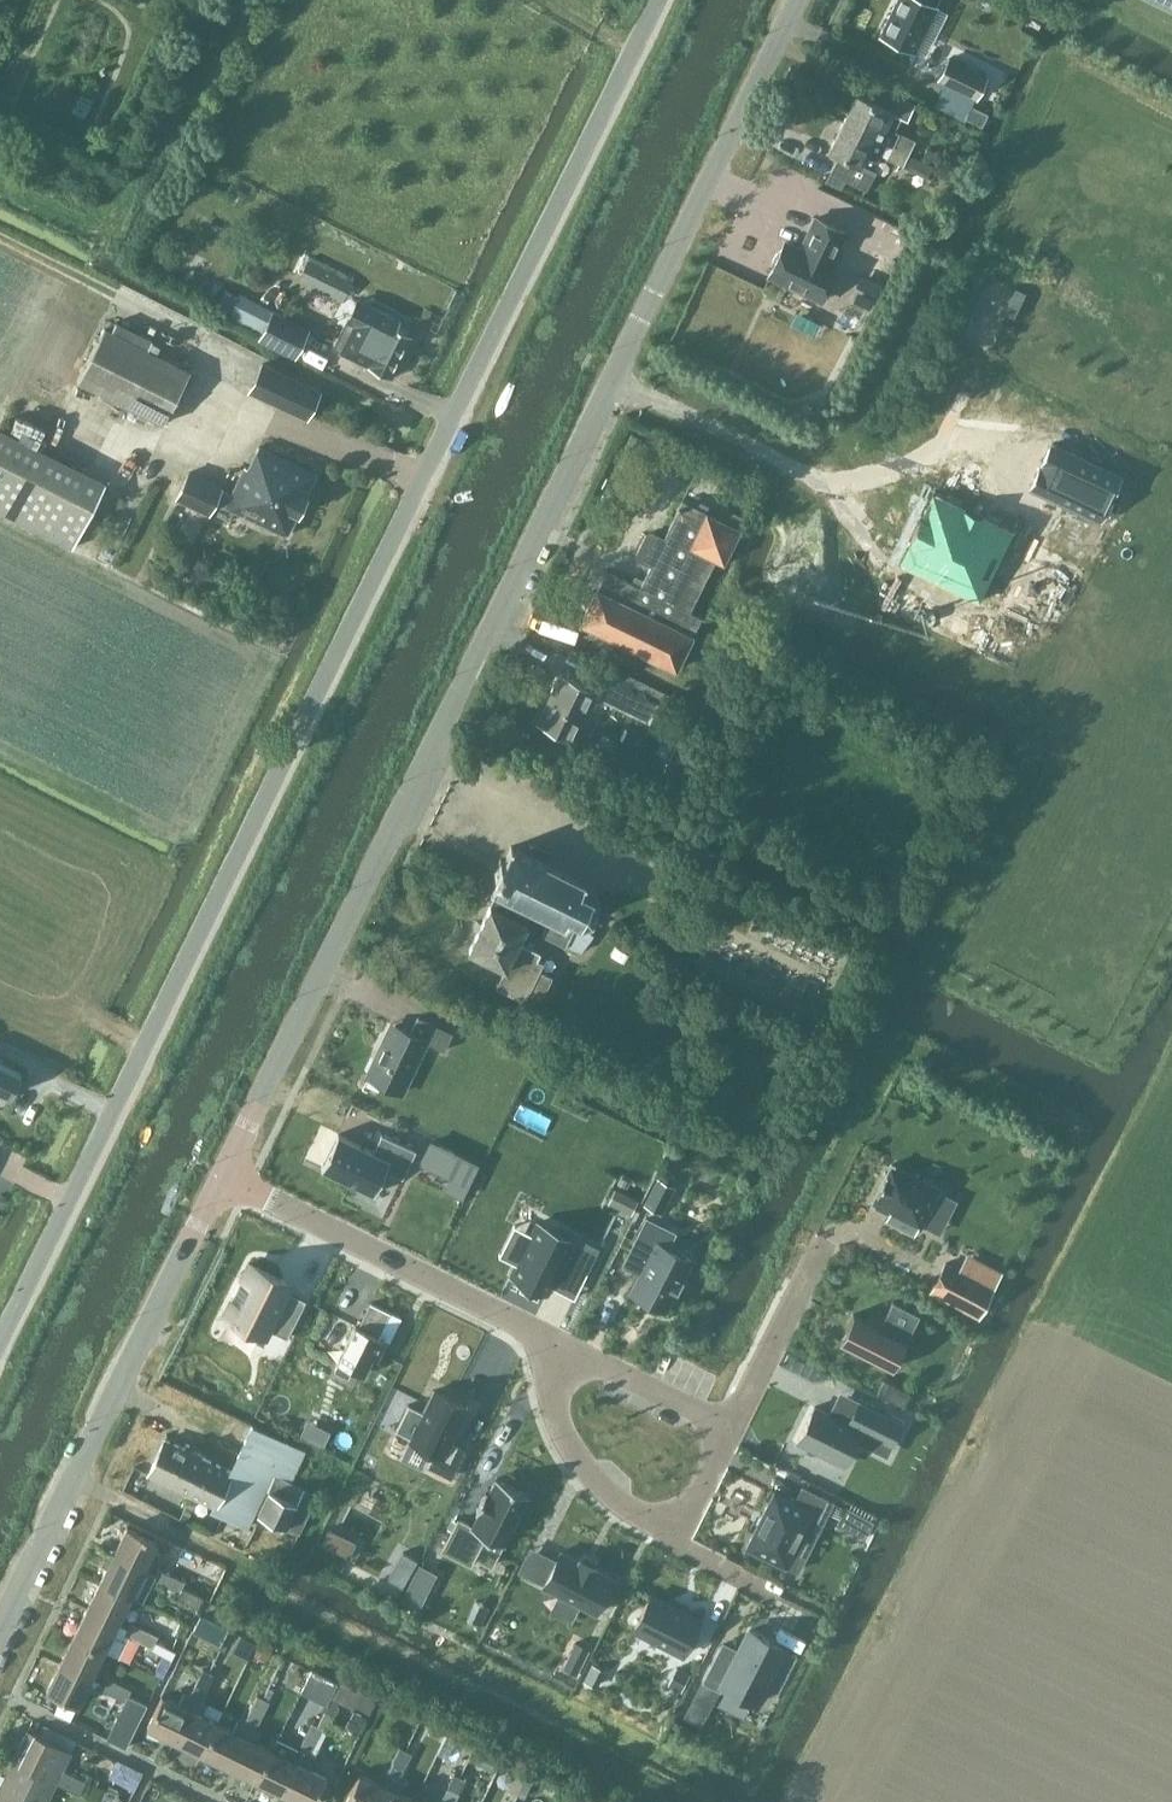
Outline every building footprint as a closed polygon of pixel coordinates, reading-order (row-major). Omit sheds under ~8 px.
[(922,0),(896,0),(879,35),(915,53),(924,34),(932,37),(940,20),(933,16),(937,8),(922,0)] [(1171,11),(1171,0),(1149,0),(1171,11)] [(949,58),(938,79),(976,98),(987,77),(949,58)] [(915,141),(912,139),(899,134),(895,131),(905,110),(912,113),(916,104),(876,86),(870,101),(856,94),(842,122),(908,154),(915,141)] [(971,107),(965,119),(980,126),(986,115),(971,107)] [(902,166),(908,154),(842,122),(829,150),(839,155),(831,173),(865,190),(880,155),(887,158),(902,166)] [(908,154),(902,166),(910,170),(916,158),(908,154)] [(807,240),(808,241),(804,250),(785,242),(769,277),(821,301),(838,266),(831,263),(846,233),(815,218),(806,238),(806,240),(807,240)] [(308,259),(300,276),(343,298),(351,280),(308,259)] [(239,294),(228,317),(262,334),(273,311),(239,294)] [(390,377),(411,336),(392,327),(397,316),(363,300),(348,332),(351,343),(358,346),(353,357),(390,377)] [(262,334),(260,337),(296,354),(309,329),(273,311),(262,334)] [(110,330),(104,327),(77,379),(163,423),(189,370),(147,349),(152,340),(116,321),(110,330)] [(308,417),(321,391),(264,362),(250,389),(308,417)] [(0,429),(0,511),(75,549),(107,483),(0,429)] [(1050,445),(1030,488),(1099,520),(1119,476),(1051,444),(1050,445)] [(298,513),(307,495),(306,495),(316,474),(259,445),(248,467),(245,465),(231,492),(221,487),(221,486),(189,470),(176,496),(208,512),(215,498),(226,504),(286,534),(297,513),(298,513)] [(929,495),(897,561),(977,600),(1011,531),(931,492),(929,495)] [(597,589),(590,604),(581,623),(676,669),(701,617),(690,611),(715,560),(724,564),(746,519),(733,512),(728,523),(706,512),(705,512),(682,500),(663,538),(651,532),(645,534),(636,552),(638,558),(651,564),(640,587),(606,571),(597,589)] [(642,695),(620,685),(586,669),(579,685),(560,675),(537,722),(574,741),(595,697),(633,714),(642,695)] [(477,930),(468,947),(506,966),(496,985),(524,998),(528,990),(540,996),(550,975),(538,969),(542,961),(535,957),(538,951),(516,940),(533,907),(547,914),(539,931),(565,944),(576,921),(582,923),(593,918),(597,909),(593,898),(582,892),(587,883),(511,846),(503,862),(500,860),(498,864),(495,871),(493,873),(497,875),(490,889),(492,890),(490,894),(493,896),(480,923),(476,921),(473,928),(477,930)] [(576,921),(565,944),(579,951),(593,934),(576,921)] [(427,1041),(444,1049),(453,1033),(418,1016),(410,1032),(395,1025),(379,1057),(376,1055),(367,1075),(402,1092),(427,1041)] [(2,1101),(10,1086),(19,1090),(26,1076),(0,1062),(0,1100),(2,1101)] [(371,1154),(336,1137),(319,1172),(371,1198),(384,1172),(401,1180),(415,1153),(380,1136),(371,1154)] [(471,1164),(425,1142),(416,1159),(462,1181),(471,1164)] [(889,1161),(868,1204),(887,1214),(884,1220),(913,1235),(916,1228),(920,1230),(922,1226),(939,1191),(941,1187),(889,1161)] [(657,1178),(644,1204),(660,1213),(674,1187),(657,1178)] [(615,1190),(609,1201),(622,1208),(628,1197),(615,1190)] [(637,1235),(622,1265),(640,1273),(630,1293),(638,1297),(638,1298),(639,1298),(639,1297),(644,1300),(643,1300),(644,1301),(645,1300),(664,1310),(675,1289),(676,1290),(677,1289),(675,1288),(678,1283),(679,1284),(679,1283),(678,1282),(681,1278),(682,1278),(682,1277),(681,1277),(690,1259),(667,1247),(674,1232),(646,1218),(637,1235)] [(515,1264),(510,1274),(546,1292),(549,1286),(562,1260),(586,1272),(599,1246),(566,1230),(563,1236),(536,1222),(530,1233),(515,1264)] [(945,1262),(930,1292),(979,1317),(995,1286),(945,1262)] [(288,1291),(291,1284),(248,1263),(222,1314),(265,1336),(269,1329),(286,1338),(305,1300),(288,1291)] [(879,1327),(852,1314),(839,1342),(892,1369),(919,1315),(892,1301),(879,1327)] [(363,1373),(371,1356),(376,1358),(385,1339),(389,1341),(400,1317),(369,1302),(358,1325),(355,1324),(337,1360),(338,1361),(334,1370),(348,1377),(352,1368),(363,1373)] [(910,1393),(883,1380),(876,1393),(903,1407),(910,1393)] [(407,1406),(394,1433),(409,1440),(401,1457),(422,1468),(424,1464),(450,1477),(464,1450),(450,1443),(468,1408),(433,1390),(422,1413),(407,1406)] [(845,1422),(812,1405),(794,1440),(842,1464),(859,1429),(888,1443),(899,1422),(856,1400),(845,1422)] [(164,1438),(147,1473),(213,1504),(211,1508),(247,1525),(254,1511),(257,1512),(286,1527),(298,1533),(317,1494),(299,1485),(291,1482),(304,1454),(287,1446),(288,1443),(287,1443),(251,1425),(230,1469),(164,1438)] [(320,1427),(313,1441),(322,1445),(329,1431),(320,1427)] [(528,1495),(496,1478),(488,1494),(485,1493),(475,1511),(478,1512),(471,1526),(457,1519),(441,1549),(469,1564),(474,1556),(492,1565),(528,1495)] [(794,1501),(773,1491),(745,1546),(797,1572),(832,1501),(802,1486),(794,1501)] [(873,1518),(846,1504),(837,1521),(864,1535),(873,1518)] [(143,1568),(156,1540),(126,1525),(112,1553),(143,1568)] [(327,1529),(321,1543),(347,1555),(353,1542),(327,1529)] [(552,1556),(529,1544),(517,1569),(542,1581),(552,1556)] [(596,1613),(614,1578),(596,1569),(597,1567),(579,1558),(578,1560),(560,1552),(543,1586),(596,1613)] [(156,1575),(154,1574),(142,1568),(143,1568),(112,1553),(99,1580),(129,1595),(136,1580),(150,1587),(152,1581),(156,1575)] [(403,1553),(388,1579),(401,1586),(416,1560),(403,1553)] [(419,1565),(401,1600),(418,1608),(436,1574),(419,1565)] [(164,1586),(169,1574),(158,1568),(154,1574),(156,1575),(152,1581),(164,1586)] [(169,1574),(164,1586),(173,1590),(171,1595),(198,1608),(203,1597),(182,1587),(184,1582),(169,1574)] [(99,1580),(86,1608),(116,1622),(129,1595),(99,1580)] [(682,1654),(700,1620),(651,1595),(633,1629),(682,1654)] [(489,1606),(474,1598),(465,1615),(481,1623),(489,1606)] [(127,1628),(116,1623),(116,1622),(86,1608),(72,1635),(103,1650),(119,1657),(126,1642),(129,1637),(123,1635),(127,1628)] [(184,1611),(181,1618),(188,1621),(191,1615),(184,1611)] [(137,1641),(143,1628),(130,1622),(127,1628),(123,1635),(129,1637),(137,1641)] [(143,1628),(137,1641),(152,1648),(155,1643),(159,1636),(143,1628)] [(783,1647),(749,1629),(737,1653),(720,1645),(701,1681),(720,1691),(722,1686),(755,1703),(783,1647)] [(72,1635),(59,1662),(89,1677),(103,1650),(72,1635)] [(152,1648),(151,1651),(169,1661),(173,1653),(155,1643),(152,1648)] [(576,1643),(570,1655),(582,1662),(588,1649),(576,1643)] [(255,1645),(251,1654),(265,1661),(269,1652),(255,1645)] [(45,1690),(76,1705),(89,1677),(59,1662),(45,1690)] [(208,1687),(214,1674),(202,1668),(196,1681),(208,1687)] [(676,1668),(668,1684),(680,1690),(689,1674),(676,1668)] [(111,1694),(117,1682),(104,1676),(98,1688),(111,1694)] [(195,1697),(202,1701),(208,1687),(196,1681),(191,1694),(184,1690),(178,1703),(161,1695),(146,1725),(174,1738),(189,1708),(195,1697)] [(125,1701),(130,1690),(129,1690),(130,1688),(117,1682),(111,1694),(125,1701)] [(357,1692),(351,1705),(368,1713),(375,1700),(357,1692)] [(269,1701),(257,1694),(250,1708),(263,1714),(269,1701)] [(694,1694),(683,1716),(701,1725),(712,1703),(694,1694)] [(130,1696),(115,1727),(132,1736),(147,1705),(130,1696)] [(201,1752),(216,1721),(202,1714),(207,1704),(202,1701),(195,1697),(189,1708),(174,1738),(201,1752)] [(228,1765),(248,1724),(256,1727),(263,1714),(250,1708),(244,1722),(238,1719),(233,1730),(216,1721),(201,1752),(228,1765)] [(323,1709),(316,1725),(323,1728),(324,1728),(325,1729),(332,1714),(323,1709)] [(318,1741),(324,1728),(323,1728),(316,1725),(311,1722),(305,1735),(318,1741)] [(255,1778),(270,1748),(257,1741),(262,1730),(256,1727),(248,1724),(228,1765),(255,1778)] [(45,1725),(39,1737),(70,1752),(75,1740),(45,1725)] [(61,1769),(70,1752),(39,1737),(26,1731),(11,1760),(55,1782),(79,1794),(85,1781),(61,1769)] [(311,1755),(318,1741),(305,1735),(298,1749),(292,1746),(287,1756),(270,1748),(255,1778),(282,1791),(302,1751),(311,1755)] [(446,1736),(438,1753),(448,1758),(457,1741),(446,1736)] [(405,1766),(411,1752),(399,1747),(393,1761),(405,1766)] [(324,1774),(312,1768),(317,1758),(311,1755),(302,1751),(282,1791),(304,1801),(311,1801),(324,1774)] [(488,1755),(483,1765),(496,1772),(501,1761),(488,1755)] [(11,1760),(0,1783),(0,1793),(19,1801),(45,1801),(55,1782),(11,1760)] [(117,1760),(109,1777),(135,1789),(143,1773),(117,1760)] [(405,1766),(393,1761),(386,1773),(393,1777),(393,1778),(398,1780),(399,1779),(405,1766)] [(508,1799),(513,1801),(514,1801),(521,1801),(533,1777),(520,1771),(507,1799),(508,1799)] [(384,1787),(356,1773),(342,1801),(377,1801),(384,1787)] [(459,1793),(466,1779),(454,1773),(447,1787),(459,1793)] [(399,1794),(405,1782),(399,1779),(398,1780),(393,1778),(387,1788),(384,1787),(377,1801),(411,1801),(411,1800),(399,1794)] [(447,1787),(440,1800),(443,1801),(454,1801),(459,1793),(447,1787)] [(0,1793),(0,1801),(19,1801),(0,1793)]
